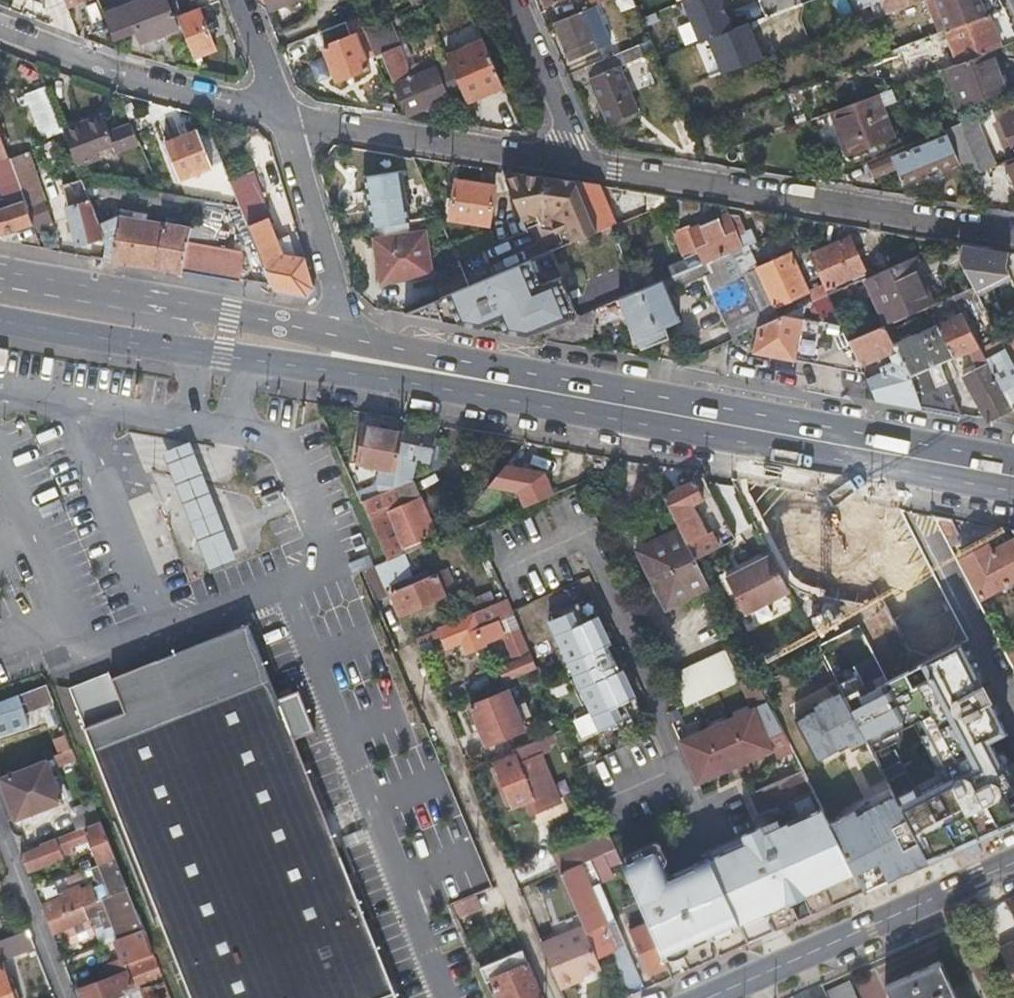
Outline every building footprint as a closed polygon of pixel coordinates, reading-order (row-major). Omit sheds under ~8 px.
[(103,13),(98,0),(69,0),(79,25),(105,16),(103,13)] [(113,36),(136,28),(140,39),(175,25),(165,0),(135,0),(103,13),(105,16),(113,36)] [(218,0),(170,0),(177,17),(200,8),(218,0)] [(274,10),(297,0),(270,0),(274,10)] [(630,0),(619,0),(624,11),(633,7),(630,0)] [(682,5),(695,38),(737,22),(728,0),(696,0),(682,5)] [(949,19),(955,16),(957,22),(979,14),(974,1),(978,0),(942,0),(949,19)] [(215,47),(200,8),(177,17),(200,72),(207,74),(205,69),(200,54),(215,47)] [(580,12),(553,23),(568,59),(595,47),(580,12)] [(360,15),(317,33),(337,82),(369,69),(355,34),(366,29),(360,15)] [(992,52),(1002,48),(989,18),(949,34),(961,64),(992,52)] [(750,23),(708,39),(721,72),(762,56),(750,23)] [(371,42),(380,65),(387,62),(404,54),(394,32),(371,42)] [(449,55),(468,101),(502,87),(483,42),(449,55)] [(223,44),(215,47),(200,54),(205,69),(229,60),(223,44)] [(651,58),(646,44),(590,67),(594,78),(621,69),(621,70),(651,58)] [(1005,88),(992,52),(961,64),(952,67),(948,69),(962,105),(1005,88)] [(404,54),(387,62),(396,84),(414,77),(404,54)] [(438,68),(414,77),(396,84),(410,117),(452,99),(438,68)] [(621,69),(594,78),(611,124),(637,114),(621,70),(621,69)] [(65,131),(63,126),(53,100),(49,88),(35,93),(43,118),(29,123),(35,142),(65,131)] [(854,104),(828,114),(846,158),(893,139),(876,96),(854,104)] [(138,144),(128,120),(108,127),(102,114),(63,126),(65,131),(77,166),(97,159),(95,152),(111,148),(113,153),(138,144)] [(998,166),(977,116),(947,129),(968,178),(998,166)] [(1001,123),(1013,153),(1013,117),(1001,123)] [(210,144),(237,207),(253,200),(261,197),(239,146),(241,129),(201,124),(210,144)] [(209,161),(198,132),(165,144),(177,173),(209,161)] [(6,238),(32,229),(17,188),(5,155),(0,140),(0,237),(6,238)] [(914,143),(871,161),(877,176),(901,167),(908,183),(952,165),(943,144),(919,154),(914,143)] [(17,188),(32,229),(50,222),(23,149),(5,155),(17,188)] [(366,178),(374,229),(410,223),(403,173),(366,178)] [(596,232),(576,184),(555,181),(503,173),(521,221),(536,215),(539,223),(540,224),(556,227),(559,234),(564,246),(577,240),(596,232)] [(491,227),(497,187),(458,182),(455,200),(451,199),(450,208),(454,209),(453,221),(491,227)] [(616,224),(601,187),(576,184),(596,232),(612,226),(616,224)] [(78,253),(103,245),(97,226),(88,201),(84,187),(82,185),(58,195),(78,253)] [(120,194),(84,187),(88,201),(102,202),(117,206),(120,194)] [(192,221),(194,208),(158,202),(137,197),(135,209),(192,221)] [(255,252),(273,294),(307,298),(312,290),(303,258),(298,259),(287,237),(277,242),(268,222),(262,224),(253,200),(237,207),(255,252)] [(215,254),(221,213),(194,208),(192,221),(189,235),(183,274),(240,285),(244,260),(215,254)] [(536,215),(521,221),(524,230),(539,223),(536,215)] [(743,248),(755,243),(751,233),(744,235),(738,219),(732,215),(695,230),(692,225),(679,230),(690,258),(705,252),(709,262),(732,253),(743,248)] [(626,227),(623,221),(616,224),(612,226),(615,232),(626,227)] [(102,266),(182,281),(183,274),(189,235),(124,223),(97,226),(103,245),(105,250),(102,266)] [(541,231),(559,234),(556,227),(540,224),(541,231)] [(433,282),(426,233),(376,240),(382,278),(411,275),(413,285),(433,282)] [(814,303),(831,295),(829,289),(866,272),(851,237),(812,255),(825,284),(809,292),(814,303)] [(1013,279),(1013,263),(1001,240),(962,262),(982,297),(1013,279)] [(743,248),(732,253),(734,258),(746,254),(743,248)] [(552,251),(467,287),(442,297),(403,314),(531,337),(581,316),(552,251)] [(732,253),(709,262),(668,280),(639,292),(631,295),(620,300),(641,350),(666,340),(661,329),(677,322),(666,294),(701,279),(728,342),(759,328),(764,326),(742,277),(734,258),(732,253)] [(809,292),(792,254),(757,270),(773,308),(809,292)] [(934,306),(912,258),(870,277),(891,324),(934,306)] [(764,326),(778,319),(773,308),(757,270),(742,277),(764,326)] [(467,287),(461,273),(436,283),(442,297),(467,287)] [(970,290),(954,297),(958,304),(973,298),(970,290)] [(796,311),(778,319),(764,326),(759,328),(755,353),(866,374),(865,372),(862,366),(851,341),(846,329),(804,319),(806,306),(796,311)] [(581,316),(531,337),(589,348),(595,310),(581,316)] [(884,327),(898,357),(923,408),(962,415),(939,365),(971,350),(973,354),(976,353),(977,356),(969,360),(968,366),(969,370),(966,372),(988,420),(993,421),(1013,411),(995,375),(964,316),(898,346),(889,325),(884,327)] [(884,327),(851,341),(862,366),(892,353),(895,358),(898,357),(884,327)] [(1012,333),(1001,338),(1013,362),(1013,338),(1012,333)] [(869,382),(877,400),(923,408),(898,357),(895,358),(897,363),(883,370),(885,375),(869,382)] [(1013,411),(1013,365),(995,375),(1013,411)] [(354,462),(393,469),(399,432),(360,425),(354,462)] [(432,430),(400,425),(399,432),(393,469),(389,488),(402,482),(406,461),(417,463),(416,470),(418,471),(424,467),(432,430)] [(185,440),(155,452),(202,573),(232,561),(185,440)] [(550,484),(556,454),(517,447),(511,481),(545,487),(550,484)] [(353,488),(359,501),(385,490),(379,477),(353,488)] [(359,501),(385,561),(389,560),(399,556),(407,552),(388,509),(413,498),(418,495),(411,479),(402,482),(389,488),(385,490),(359,501)] [(691,480),(661,495),(679,529),(694,557),(717,545),(712,534),(706,537),(690,504),(701,498),(691,480)] [(813,492),(790,488),(801,509),(824,553),(842,543),(827,514),(825,515),(813,492)] [(388,509),(407,552),(422,546),(418,537),(433,529),(428,517),(423,519),(413,498),(388,509)] [(801,509),(769,525),(792,569),(824,553),(801,509)] [(916,548),(897,514),(878,524),(898,558),(916,548)] [(933,514),(950,547),(963,540),(952,517),(933,514)] [(769,525),(757,531),(769,553),(780,575),(792,569),(769,525)] [(666,608),(708,586),(694,557),(679,529),(637,550),(666,608)] [(1013,537),(989,549),(985,543),(959,557),(980,595),(1013,577),(1013,537)] [(866,588),(842,543),(824,553),(860,621),(897,600),(884,576),(866,588)] [(745,611),(787,589),(780,575),(769,553),(727,574),(745,611)] [(385,561),(372,567),(380,588),(397,580),(389,560),(385,561)] [(447,591),(437,569),(383,593),(393,615),(447,591)] [(441,630),(443,636),(448,648),(461,643),(466,653),(484,645),(484,644),(502,635),(496,623),(512,616),(505,600),(471,614),(472,617),(441,630)] [(603,730),(639,711),(616,664),(614,665),(607,654),(609,651),(585,603),(549,621),(556,633),(552,636),(592,719),(597,717),(603,730)] [(909,622),(929,658),(943,650),(924,614),(909,622)] [(190,997),(396,997),(291,730),(284,715),(276,691),(248,617),(70,685),(190,997)] [(817,646),(820,651),(832,673),(871,748),(886,776),(915,831),(958,809),(891,680),(879,658),(861,622),(817,646)] [(412,640),(416,648),(443,636),(441,630),(439,628),(412,640)] [(514,662),(529,656),(517,628),(502,635),(514,662)] [(976,842),(991,835),(1007,827),(1013,825),(1013,785),(1005,768),(1013,763),(1013,693),(1011,687),(997,693),(993,687),(969,699),(958,677),(980,665),(988,680),(1013,667),(996,634),(972,647),(966,638),(943,650),(929,658),(891,680),(958,809),(976,842)] [(738,643),(671,674),(676,686),(685,703),(688,702),(752,671),(738,643)] [(788,740),(801,766),(809,781),(871,748),(832,673),(820,651),(758,683),(788,740)] [(499,669),(505,682),(535,669),(529,656),(514,662),(499,669)] [(988,680),(980,665),(958,677),(969,699),(993,687),(997,693),(1011,687),(1013,693),(1013,667),(988,680)] [(295,685),(276,691),(284,715),(291,730),(310,723),(295,685)] [(0,701),(0,735),(23,726),(18,715),(37,708),(48,705),(41,686),(0,701)] [(513,707),(507,692),(470,708),(485,746),(523,730),(519,720),(530,715),(525,703),(513,707)] [(56,725),(48,705),(37,708),(44,729),(56,725)] [(713,753),(722,772),(772,748),(752,706),(701,730),(713,753)] [(583,738),(596,732),(589,716),(576,722),(583,738)] [(719,773),(722,772),(713,753),(701,730),(699,732),(719,773)] [(699,783),(719,773),(699,732),(679,741),(699,783)] [(556,742),(552,734),(533,742),(539,756),(550,751),(548,745),(556,742)] [(518,756),(495,765),(514,809),(526,804),(535,801),(540,811),(560,803),(539,756),(533,742),(516,750),(518,756)] [(852,864),(866,891),(912,870),(931,862),(915,831),(886,776),(871,748),(809,781),(825,811),(836,805),(840,812),(834,815),(839,823),(862,811),(882,849),(852,864)] [(36,761),(37,764),(0,778),(0,793),(2,799),(10,819),(53,802),(42,771),(69,762),(64,750),(36,761)] [(516,750),(493,760),(495,765),(518,756),(516,750)] [(1013,785),(1013,763),(1005,768),(1013,785)] [(838,903),(866,891),(852,864),(825,811),(809,781),(801,766),(749,792),(759,812),(778,803),(781,809),(790,805),(795,815),(773,825),(769,819),(750,827),(767,861),(797,922),(799,921),(788,897),(801,891),(812,915),(838,903)] [(531,815),(540,811),(535,801),(526,804),(531,815)] [(825,811),(852,864),(882,849),(862,811),(839,823),(834,815),(840,812),(836,805),(825,811)] [(69,831),(93,822),(87,807),(64,815),(69,831)] [(915,831),(931,862),(976,842),(958,809),(915,831)] [(582,845),(607,833),(601,818),(575,829),(582,845)] [(35,848),(14,855),(20,870),(66,853),(64,846),(82,840),(92,865),(107,859),(105,853),(93,822),(69,831),(34,844),(35,848)] [(746,830),(791,925),(797,922),(767,861),(750,827),(746,830)] [(746,830),(704,848),(708,855),(749,943),(791,925),(746,830)] [(552,857),(559,873),(559,874),(579,866),(589,862),(615,851),(607,833),(582,845),(576,847),(552,857)] [(679,945),(690,970),(749,943),(708,855),(690,864),(693,871),(671,881),(650,838),(616,854),(625,874),(637,901),(644,917),(660,954),(679,945)] [(625,874),(616,854),(615,851),(589,862),(599,886),(625,874)] [(112,870),(107,859),(92,865),(83,868),(86,875),(88,875),(93,887),(100,885),(101,892),(97,893),(98,895),(89,898),(85,888),(72,891),(71,888),(61,892),(63,896),(35,907),(40,920),(120,890),(112,870)] [(631,990),(643,985),(614,922),(608,921),(579,866),(559,874),(582,927),(593,951),(605,946),(598,929),(603,927),(631,990)] [(48,884),(37,888),(40,896),(51,892),(48,884)] [(111,936),(134,928),(120,890),(40,920),(47,937),(84,922),(83,920),(95,916),(100,928),(107,926),(111,936)] [(446,906),(452,919),(476,908),(470,895),(446,906)] [(648,975),(666,967),(660,954),(644,917),(637,920),(640,928),(628,932),(648,975)] [(541,944),(560,990),(577,983),(574,978),(581,975),(599,966),(593,951),(582,927),(541,944)] [(125,965),(145,957),(142,948),(134,928),(111,936),(108,938),(115,954),(99,960),(104,973),(125,965)] [(23,950),(17,933),(0,940),(0,960),(23,950)] [(1000,953),(1013,980),(1013,946),(1000,953)] [(476,973),(483,988),(489,985),(494,997),(537,997),(519,955),(476,973)] [(145,957),(125,965),(131,981),(134,981),(141,997),(156,997),(161,996),(159,992),(145,957)] [(941,963),(885,988),(890,997),(956,997),(941,963)] [(0,972),(0,997),(9,997),(0,972)] [(120,972),(72,990),(75,997),(106,997),(127,990),(120,972)] [(574,978),(577,983),(583,981),(581,975),(574,978)] [(843,982),(823,992),(826,997),(850,997),(843,982)]
